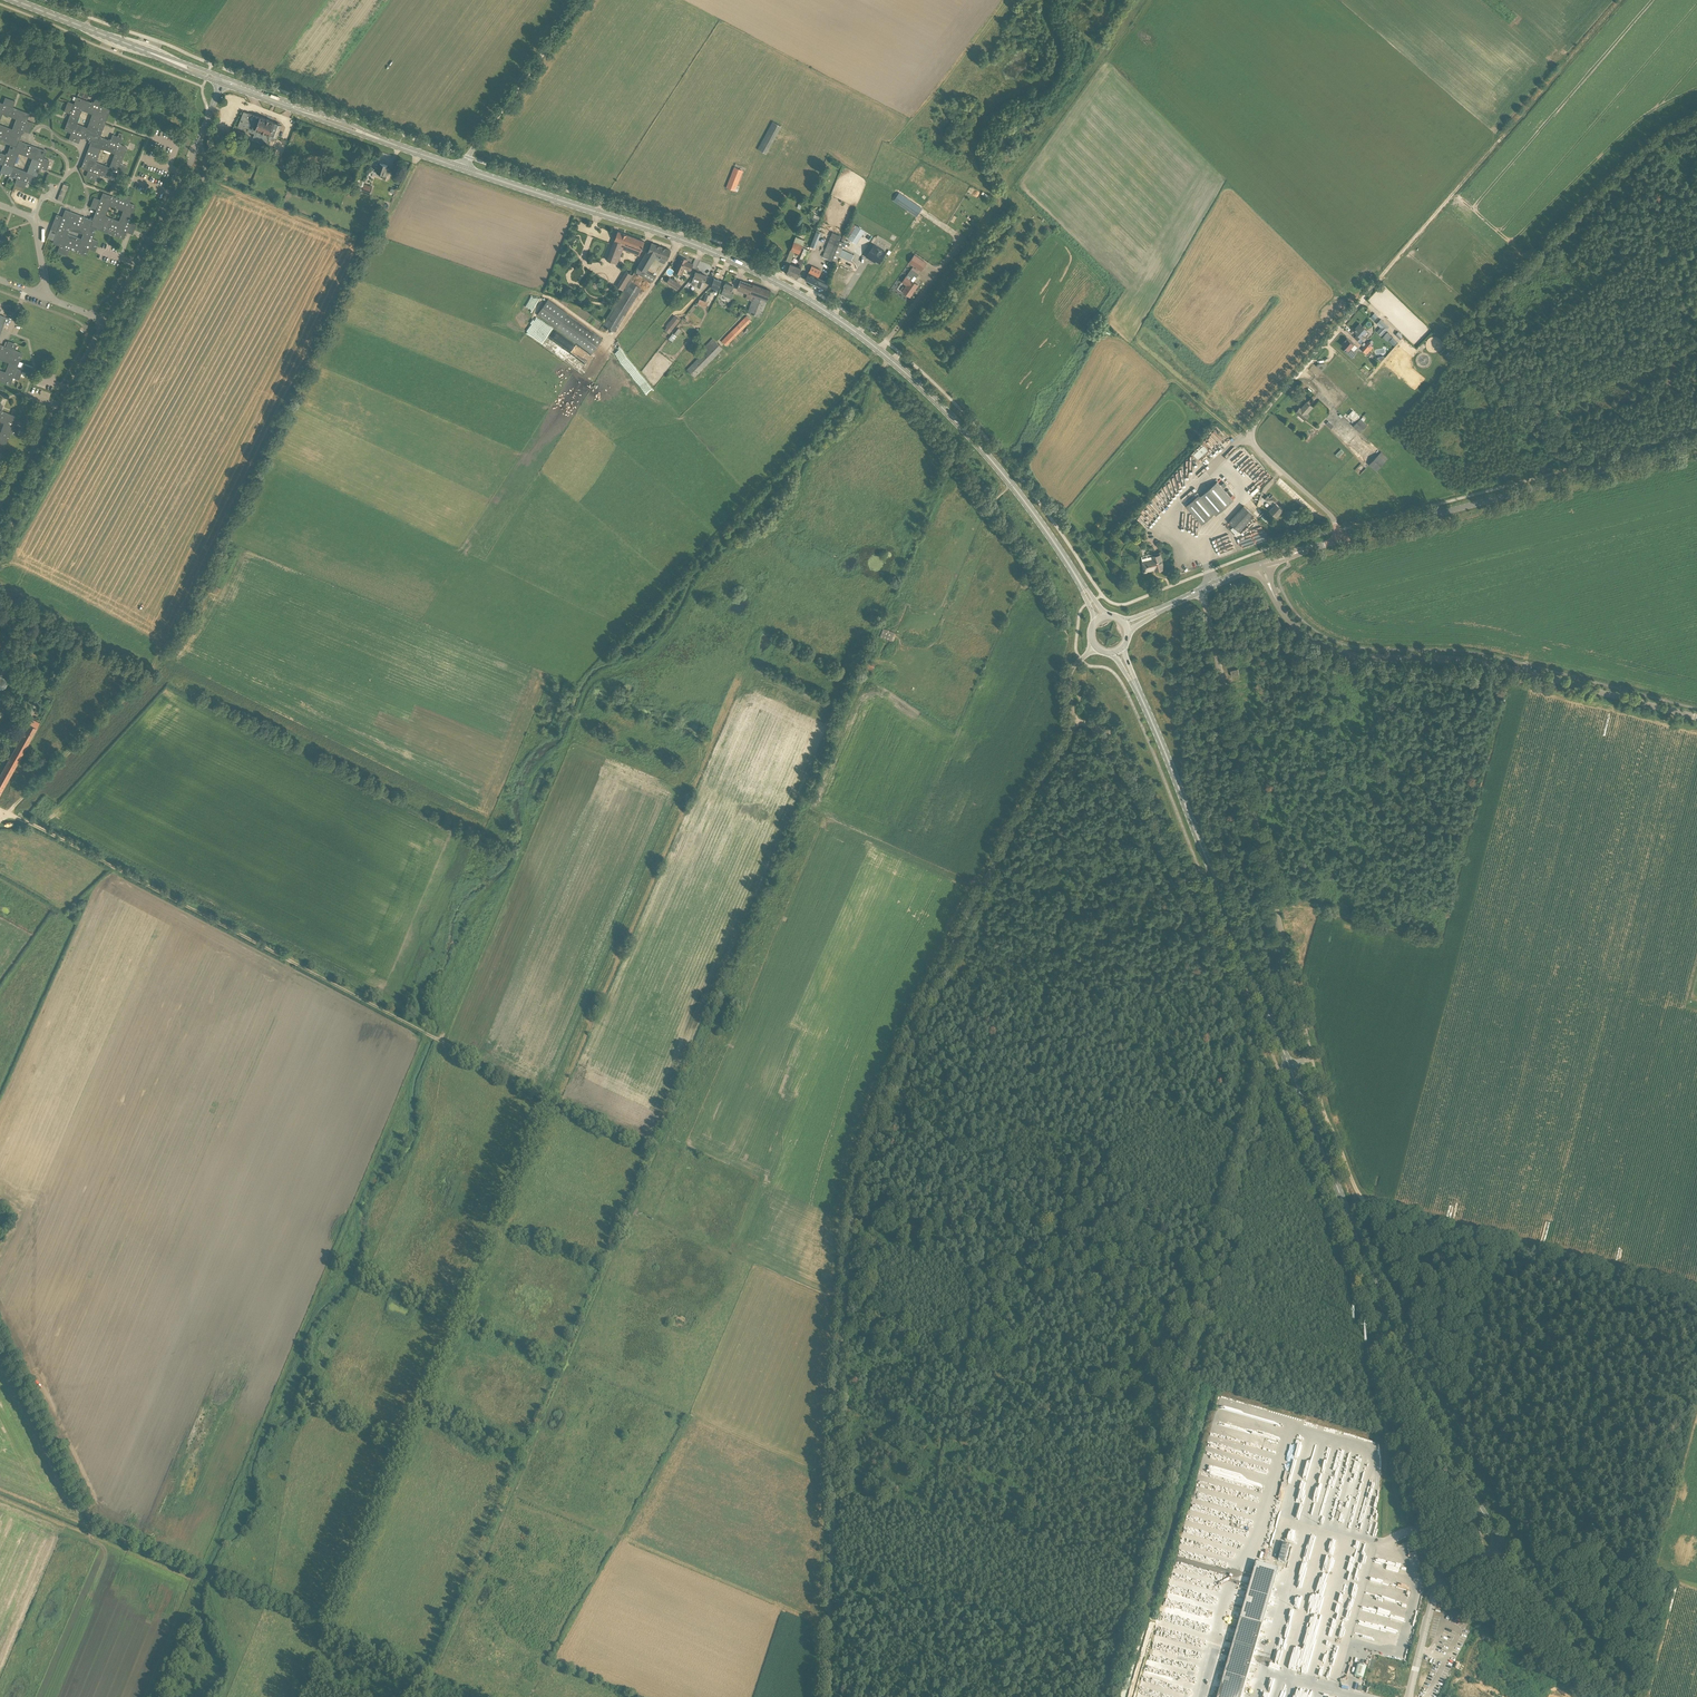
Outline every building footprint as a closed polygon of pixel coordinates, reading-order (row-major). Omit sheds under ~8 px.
[(127,147),(119,144),(121,139),(112,135),(110,141),(99,137),(103,128),(110,109),(102,106),(104,101),(95,98),(93,103),(77,97),(74,105),(68,103),(65,112),(70,114),(64,130),(72,133),(70,138),(79,142),(81,136),(91,140),(81,168),(89,171),(87,176),(96,179),(98,174),(114,180),(117,172),(123,174),(126,165),(120,163),(127,147)] [(4,104),(0,103),(0,120),(2,114),(16,119),(12,129),(0,125),(0,141),(10,145),(6,155),(0,153),(0,164),(2,165),(0,172),(17,178),(14,184),(24,188),(26,182),(34,185),(39,170),(41,171),(41,169),(46,170),(50,161),(45,159),(44,158),(46,151),(19,141),(23,131),(29,133),(33,123),(27,121),(29,114),(13,108),(15,101),(6,98),(4,104)] [(253,137),(267,143),(275,123),(275,122),(269,120),(270,120),(267,119),(261,117),(254,115),(249,113),(248,113),(244,112),(238,127),(242,129),(246,128),(248,129),(250,132),(254,134),(253,137)] [(770,121),(758,150),(766,154),(778,125),(770,121)] [(275,123),(267,143),(270,144),(271,140),(273,141),(276,140),(277,138),(282,125),(281,125),(280,124),(278,123),(277,123),(275,123)] [(267,146),(263,155),(272,158),(275,149),(267,146)] [(380,163),(378,168),(375,167),(374,171),(384,174),(382,178),(386,179),(388,174),(389,169),(387,168),(388,165),(380,163)] [(734,191),(743,171),(735,167),(726,188),(734,191)] [(364,182),(357,179),(354,188),(361,191),(362,190),(364,184),(364,182)] [(69,186),(63,184),(57,200),(62,202),(63,202),(69,186)] [(373,187),(364,184),(362,190),(370,193),(373,187)] [(121,194),(119,199),(103,193),(100,201),(94,199),(91,207),(96,209),(96,211),(92,220),(65,209),(62,217),(57,215),(48,238),(54,240),(53,243),(61,246),(59,251),(67,255),(69,249),(85,256),(88,248),(94,250),(98,241),(92,239),(96,228),(123,238),(126,231),(132,233),(135,224),(130,222),(136,206),(128,203),(130,197),(121,194)] [(917,215),(918,213),(921,209),(898,194),(894,200),(917,215)] [(863,234),(854,228),(848,237),(857,243),(863,234)] [(645,241),(618,231),(607,260),(617,264),(623,249),(627,250),(627,251),(639,256),(645,241)] [(810,246),(815,248),(819,233),(814,231),(810,246)] [(843,243),(830,237),(822,257),(836,262),(843,243)] [(646,271),(654,258),(655,256),(658,256),(661,247),(651,243),(648,252),(647,252),(638,266),(646,271)] [(866,257),(871,260),(872,258),(879,263),(885,255),(886,253),(889,255),(891,252),(888,250),(886,252),(874,245),(866,257)] [(658,256),(655,256),(654,258),(659,261),(665,263),(666,260),(667,260),(671,251),(661,247),(658,256)] [(785,262),(788,263),(790,264),(794,252),(790,250),(785,262)] [(927,263),(915,255),(910,262),(922,271),(927,263)] [(693,264),(687,262),(688,260),(681,257),(675,271),(683,275),(685,271),(684,270),(685,268),(690,271),(693,264)] [(786,273),(793,276),(797,278),(804,260),(800,258),(798,263),(800,264),(799,267),(790,264),(786,273)] [(646,271),(638,266),(635,272),(653,282),(656,277),(646,271)] [(821,270),(815,268),(814,270),(811,268),(805,280),(825,290),(828,283),(817,278),(821,270)] [(919,274),(911,269),(902,282),(907,285),(902,292),(910,297),(918,285),(911,280),(914,276),(916,278),(919,274)] [(626,271),(616,287),(623,291),(632,275),(626,271)] [(694,285),(698,286),(698,287),(702,289),(707,276),(695,272),(693,277),(694,277),(692,281),(695,282),(694,285)] [(669,278),(666,282),(677,290),(680,285),(669,278)] [(711,287),(715,288),(714,291),(717,292),(718,289),(721,281),(714,278),(711,287)] [(737,290),(747,294),(746,298),(752,301),(754,295),(748,313),(761,317),(771,291),(753,284),(753,285),(740,281),(737,290)] [(629,282),(603,325),(615,332),(641,289),(629,282)] [(726,283),(723,290),(721,295),(732,299),(734,293),(731,292),(733,286),(726,283)] [(548,300),(537,315),(592,354),(602,339),(548,300)] [(657,329),(669,316),(664,312),(652,325),(657,329)] [(527,313),(523,320),(540,329),(543,322),(527,313)] [(674,316),(666,326),(670,329),(672,331),(680,320),(674,316)] [(746,316),(721,341),(725,345),(750,320),(746,316)] [(1378,322),(1383,326),(1383,328),(1378,333),(1381,335),(1389,327),(1381,319),(1378,322)] [(1363,335),(1367,330),(1360,323),(1353,331),(1357,334),(1355,338),(1361,343),(1365,338),(1363,335)] [(1400,339),(1404,336),(1399,331),(1395,335),(1400,339)] [(1390,334),(1388,332),(1383,337),(1388,342),(1390,341),(1395,345),(1398,342),(1393,337),(1390,334)] [(1342,344),(1346,348),(1344,351),(1353,358),(1357,353),(1351,348),(1354,344),(1347,338),(1342,344)] [(699,357),(687,370),(694,377),(722,349),(712,339),(696,355),(699,357)] [(1369,341),(1364,347),(1368,351),(1372,347),(1371,346),(1372,344),(1369,341)] [(10,385),(13,377),(18,379),(21,371),(16,369),(22,353),(15,351),(17,346),(8,342),(7,347),(0,345),(0,360),(9,363),(5,372),(0,370),(0,381),(10,385)] [(573,360),(570,365),(584,374),(587,369),(573,360)] [(1307,414),(1313,407),(1307,402),(1301,409),(1300,408),(1296,412),(1299,415),(1300,414),(1306,419),(1309,415),(1307,414)] [(4,448),(10,432),(15,434),(18,426),(13,424),(16,417),(0,411),(2,406),(0,405),(0,422),(3,423),(0,432),(0,446),(4,448)] [(1353,410),(1348,415),(1355,422),(1360,417),(1353,410)] [(1368,424),(1361,418),(1354,426),(1360,432),(1368,424)] [(1332,429),(1335,426),(1329,421),(1326,424),(1332,429)] [(1191,453),(1200,461),(1209,452),(1201,443),(1191,453)] [(1381,452),(1369,464),(1376,471),(1388,458),(1381,452)] [(1233,500),(1217,482),(1200,496),(1199,495),(1186,506),(1202,524),(1215,513),(1216,515),(1233,500)] [(1268,496),(1265,499),(1273,507),(1270,510),(1277,516),(1283,510),(1275,502),(1278,500),(1273,495),(1270,498),(1268,496)] [(1254,515),(1244,506),(1229,522),(1239,531),(1254,515)] [(1164,569),(1160,555),(1153,556),(1153,560),(1143,562),(1144,569),(1143,570),(1144,572),(1145,573),(1146,572),(1147,571),(1155,569),(1156,571),(1158,570),(1159,571),(1161,570),(1161,569),(1164,569)] [(211,589),(217,593),(220,589),(214,585),(211,589)] [(890,641),(893,632),(882,628),(879,636),(890,641)] [(871,671),(874,663),(867,661),(864,669),(871,671)] [(32,718),(29,724),(27,727),(34,730),(36,727),(39,722),(32,718)] [(34,730),(27,727),(22,736),(29,740),(34,730)] [(22,736),(11,755),(19,759),(29,740),(22,736)] [(11,755),(5,766),(13,771),(19,759),(11,755)] [(0,775),(0,779),(6,782),(13,771),(5,766),(0,775)] [(1263,1450),(1275,1452),(1276,1441),(1265,1440),(1263,1450)] [(1338,1554),(1341,1540),(1324,1537),(1322,1552),(1338,1554)] [(1218,1696),(1242,1696),(1262,1625),(1240,1618),(1218,1696)] [(1358,1665),(1355,1676),(1363,1678),(1366,1667),(1358,1665)] [(1386,1683),(1391,1667),(1382,1665),(1377,1680),(1386,1683)]
